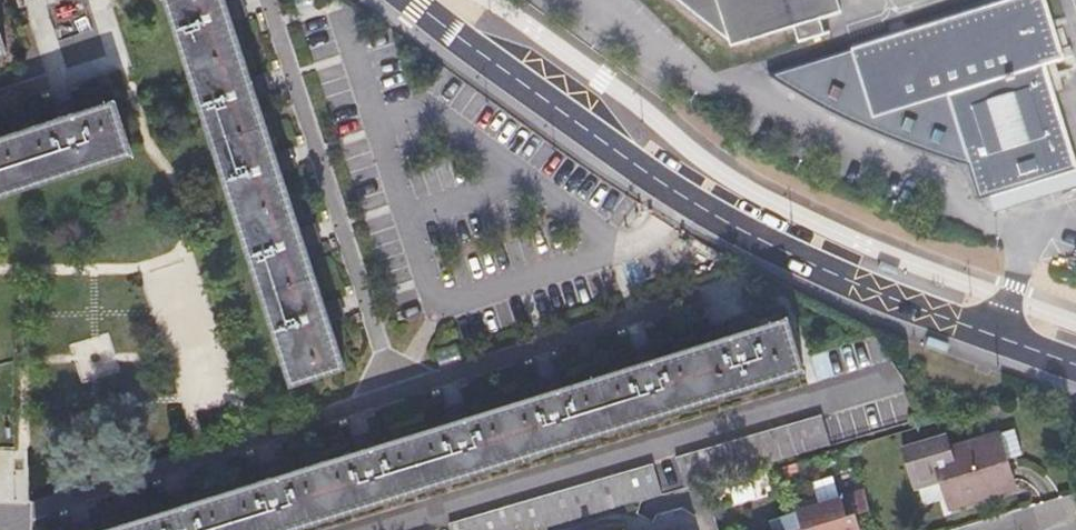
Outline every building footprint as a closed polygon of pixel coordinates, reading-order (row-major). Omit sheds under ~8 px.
[(230,0),(174,0),(295,381),(345,366),(230,0)] [(731,40),(784,23),(786,30),(818,21),(823,38),(850,30),(841,0),(680,0),(731,40)] [(1075,166),(1075,165),(1044,63),(1063,56),(1046,0),(1003,0),(852,50),(876,119),(949,96),(981,200),(1075,166)] [(139,152),(123,101),(0,139),(0,195),(139,152)] [(981,200),(994,209),(1075,184),(1075,166),(981,200)] [(807,368),(791,317),(776,322),(745,331),(650,361),(557,390),(465,419),(371,448),(274,478),(183,507),(108,529),(286,529),(807,368)] [(830,414),(683,457),(692,485),(839,442),(830,414)] [(945,480),(954,508),(1021,487),(1013,458),(1027,454),(1018,428),(957,446),(953,435),(908,448),(919,487),(945,480)] [(833,466),(858,459),(855,445),(785,465),(791,484),(832,472),(835,471),(833,466)] [(835,471),(832,472),(836,487),(863,478),(858,459),(833,466),(835,471)] [(454,523),(456,529),(541,529),(670,492),(661,464),(454,523)] [(801,529),(805,528),(800,511),(771,521),(775,529),(802,529),(801,529)]
